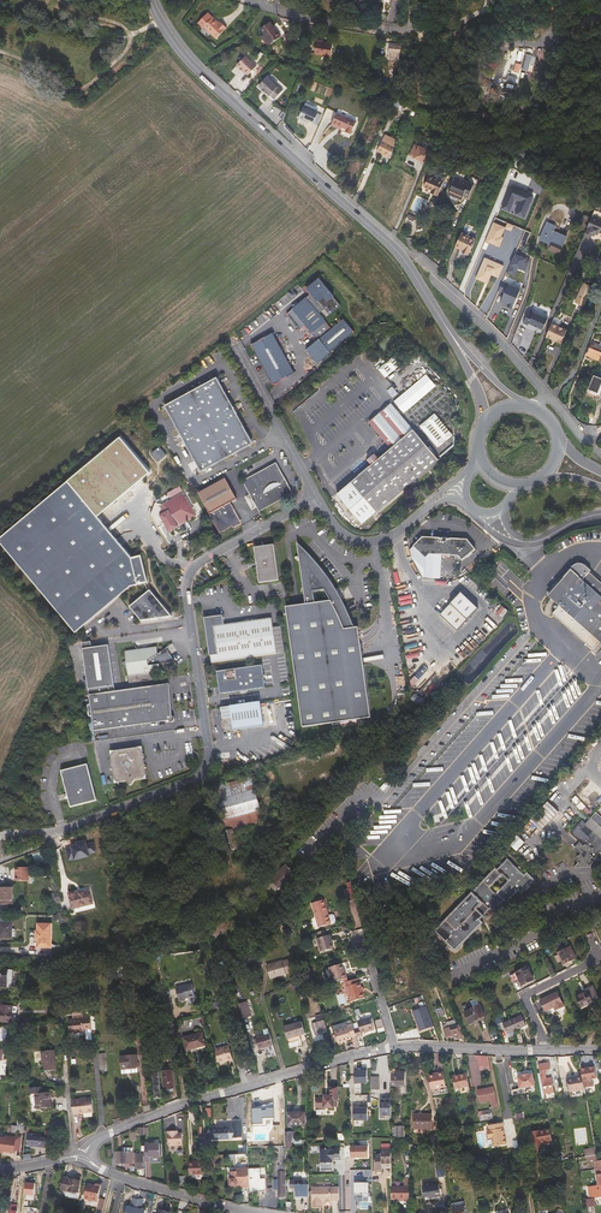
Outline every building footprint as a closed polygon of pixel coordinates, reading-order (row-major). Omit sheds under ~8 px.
[(218,22),(207,13),(196,24),(213,40),(226,27),(219,21),(218,22)] [(281,37),(270,22),(261,29),(265,34),(261,36),(268,46),(272,44),(281,37)] [(334,44),(318,40),(315,53),(331,56),(334,44)] [(401,47),(405,47),(405,48),(406,40),(402,40),(401,44),(390,43),(388,59),(400,60),(401,47)] [(512,49),(512,59),(525,59),(525,49),(512,49)] [(535,56),(526,54),(523,70),(533,72),(535,56)] [(248,75),(257,66),(246,56),(238,65),(248,75)] [(511,61),(508,77),(512,78),(514,71),(518,72),(520,62),(511,61)] [(405,72),(395,71),(395,77),(404,79),(405,74),(405,72)] [(270,95),(275,99),(283,90),(278,86),(278,87),(267,77),(259,86),(262,89),(266,93),(270,96),(270,95)] [(402,111),(402,110),(405,104),(396,99),(393,107),(402,111)] [(402,110),(410,114),(413,107),(405,104),(402,110)] [(304,107),(299,118),(306,122),(306,120),(313,124),(318,113),(304,107)] [(331,126),(338,128),(339,126),(342,128),(347,130),(346,132),(351,134),(352,132),(357,122),(337,113),(331,126)] [(394,146),(383,141),(378,151),(390,156),(394,146)] [(413,158),(427,164),(433,152),(419,146),(419,147),(414,145),(410,156),(414,158),(413,158)] [(437,174),(435,178),(444,182),(445,180),(444,177),(437,174)] [(424,187),(432,190),(434,191),(434,193),(438,194),(444,182),(435,178),(429,176),(424,187)] [(456,176),(456,178),(474,185),(474,184),(456,176)] [(449,192),(463,198),(464,196),(468,198),(474,185),(456,178),(449,192)] [(511,186),(502,208),(509,211),(515,198),(522,201),(517,214),(524,217),(533,196),(511,186)] [(462,200),(463,198),(449,192),(448,194),(462,200)] [(411,209),(408,216),(415,219),(418,212),(411,209)] [(585,226),(589,217),(584,215),(580,223),(585,226)] [(592,216),(585,232),(593,236),(594,233),(597,234),(598,232),(600,233),(600,220),(592,216)] [(505,227),(493,222),(486,241),(499,246),(502,239),(500,238),(501,236),(505,227)] [(547,222),(544,228),(548,229),(543,240),(552,243),(549,250),(559,254),(566,238),(554,232),(556,226),(547,222)] [(476,239),(469,235),(468,237),(461,234),(456,245),(464,249),(463,251),(469,254),(476,239)] [(515,254),(508,271),(514,273),(517,268),(519,269),(522,270),(525,272),(530,261),(515,254)] [(477,278),(488,283),(492,275),(498,278),(504,266),(486,258),(477,278)] [(508,271),(507,273),(515,276),(519,269),(517,268),(514,273),(508,271)] [(304,288),(309,294),(310,292),(307,289),(318,279),(322,285),(324,283),(318,276),(304,288)] [(345,339),(354,331),(343,318),(331,328),(323,319),(318,314),(324,309),(329,314),(340,305),(322,285),(318,279),(307,289),(310,292),(309,294),(302,301),(306,306),(303,309),(298,304),(286,314),(300,329),(306,324),(319,339),(306,350),(318,363),(345,339)] [(513,308),(521,289),(504,281),(500,290),(505,292),(502,300),(509,303),(508,306),(513,308)] [(574,306),(583,310),(591,290),(582,286),(574,306)] [(544,329),(548,318),(529,310),(525,321),(544,329)] [(588,314),(582,311),(580,317),(586,320),(588,314)] [(560,321),(554,318),(546,337),(553,339),(555,340),(561,343),(567,330),(558,327),(560,321)] [(272,383),(273,384),(294,373),(272,333),(251,344),(256,354),(272,383)] [(590,347),(586,356),(598,361),(600,352),(600,341),(599,345),(593,342),(590,348),(590,347)] [(385,377),(401,366),(394,356),(379,367),(385,377)] [(595,372),(593,375),(594,376),(588,389),(598,393),(600,386),(600,374),(595,372)] [(217,378),(215,377),(166,404),(165,407),(177,427),(189,449),(195,460),(200,470),(202,470),(218,461),(224,458),(251,444),(252,441),(247,432),(241,421),(229,398),(223,388),(217,378)] [(588,389),(587,391),(599,396),(600,391),(600,386),(598,393),(588,389)] [(388,447),(411,427),(391,403),(367,422),(388,447)] [(434,413),(419,426),(438,447),(453,435),(434,413)] [(439,448),(438,447),(419,426),(418,425),(413,429),(433,453),(439,448)] [(413,429),(411,427),(388,447),(377,456),(373,451),(366,457),(370,462),(335,491),(363,524),(439,460),(433,453),(413,429)] [(42,592),(76,632),(84,625),(118,596),(130,586),(148,581),(147,578),(141,554),(132,556),(124,547),(117,539),(97,514),(150,472),(120,438),(68,480),(0,537),(0,542),(42,592)] [(257,507),(290,488),(276,462),(251,476),(242,481),(257,507)] [(233,523),(234,524),(240,521),(230,502),(236,498),(225,477),(198,492),(210,513),(209,513),(220,533),(232,526),(231,524),(233,523)] [(293,493),(290,488),(257,507),(259,511),(293,493)] [(177,524),(195,513),(183,492),(162,504),(159,514),(169,531),(178,526),(177,524)] [(410,550),(412,557),(424,578),(442,580),(443,555),(449,555),(449,556),(458,556),(462,561),(476,549),(467,539),(449,538),(449,539),(447,539),(447,538),(447,537),(446,536),(445,535),(444,535),(443,536),(442,537),(441,539),(439,538),(422,537),(418,541),(410,550)] [(342,599),(338,592),(337,590),(332,582),(326,574),(319,565),(309,554),(303,548),(297,542),(304,594),(304,597),(305,604),(286,607),(302,727),(350,720),(370,717),(359,632),(358,627),(354,627),(352,620),(349,614),(347,609),(342,599)] [(271,581),(278,580),(274,545),(254,547),(256,563),(257,567),(258,583),(267,582),(271,581)] [(547,594),(549,596),(570,571),(573,568),(575,567),(577,566),(579,565),(582,566),(590,572),(592,570),(586,565),(584,563),(582,563),(580,563),(576,563),(574,564),(572,565),(570,567),(547,594)] [(590,572),(582,566),(579,565),(577,566),(575,567),(573,568),(570,571),(549,596),(560,606),(553,614),(593,650),(600,642),(600,582),(590,572)] [(150,590),(129,607),(141,621),(171,616),(150,590)] [(479,609),(461,592),(440,615),(457,631),(479,609)] [(504,617),(508,611),(501,606),(497,613),(504,617)] [(209,655),(210,655),(217,654),(218,662),(261,656),(277,654),(284,653),(281,626),(273,627),(272,617),(224,624),(223,615),(203,617),(209,655)] [(434,628),(442,636),(451,627),(442,619),(434,628)] [(82,643),(83,649),(88,685),(93,722),(94,730),(168,720),(169,721),(170,722),(171,722),(173,722),(174,721),(174,719),(174,718),(172,716),(171,715),(167,687),(166,688),(166,684),(122,690),(115,691),(108,645),(92,647),(91,641),(87,642),(82,643)] [(137,649),(125,651),(126,660),(123,663),(128,669),(130,683),(158,679),(153,672),(160,671),(159,664),(175,662),(166,648),(158,654),(157,646),(144,648),(142,649),(139,651),(137,649)] [(428,670),(420,663),(409,676),(412,679),(409,682),(413,686),(428,670)] [(265,686),(262,666),(263,666),(262,664),(260,664),(260,665),(218,671),(217,671),(215,671),(216,672),(217,673),(218,687),(219,693),(219,695),(221,694),(221,693),(263,687),(264,688),(266,688),(266,686),(265,686)] [(264,726),(260,701),(220,707),(221,709),(224,731),(264,726)] [(113,750),(111,754),(114,780),(118,783),(126,782),(131,785),(135,780),(143,779),(146,775),(145,769),(146,768),(144,767),(146,765),(144,764),(144,760),(144,759),(145,757),(143,756),(145,755),(143,754),(142,750),(138,747),(113,750)] [(61,771),(67,793),(68,798),(71,807),(97,800),(87,764),(83,765),(78,766),(61,771)] [(567,768),(560,777),(564,781),(572,772),(567,768)] [(213,787),(224,821),(261,810),(251,776),(213,787)] [(538,808),(540,810),(549,802),(546,799),(538,808)] [(537,813),(530,821),(540,831),(559,811),(549,802),(540,810),(537,813)] [(581,802),(577,806),(581,811),(586,807),(581,802)] [(261,810),(224,821),(232,850),(238,849),(232,830),(264,821),(261,810)] [(596,812),(591,818),(600,827),(600,817),(596,812)] [(586,823),(600,837),(600,827),(591,818),(586,823)] [(570,833),(580,842),(581,843),(576,850),(581,854),(579,856),(579,862),(581,863),(587,863),(589,865),(597,859),(596,855),(596,853),(600,852),(600,837),(586,823),(582,820),(570,833)] [(530,821),(526,825),(537,835),(540,831),(530,821)] [(278,825),(268,827),(275,853),(283,844),(278,825)] [(517,835),(509,843),(517,851),(525,842),(517,835)] [(89,856),(88,853),(96,851),(93,842),(86,844),(85,841),(77,843),(77,845),(71,846),(72,847),(66,849),(69,860),(74,858),(75,859),(89,856)] [(315,850),(308,845),(301,853),(308,859),(315,850)] [(45,860),(43,851),(33,854),(36,863),(45,860)] [(521,894),(535,880),(527,872),(524,874),(508,858),(496,870),(495,868),(433,931),(460,957),(474,942),(469,937),(480,926),(480,920),(489,910),(491,912),(503,900),(506,903),(518,891),(521,894)] [(279,888),(289,877),(288,875),(292,870),(285,864),(271,880),(279,888)] [(29,867),(15,867),(16,881),(29,881),(29,867)] [(275,891),(279,888),(271,880),(268,884),(275,891)] [(0,887),(0,904),(13,904),(12,887),(0,887)] [(357,899),(353,887),(348,888),(344,890),(347,902),(357,899)] [(92,904),(89,890),(78,893),(78,891),(68,893),(72,908),(92,904)] [(319,927),(330,924),(328,915),(323,900),(311,903),(319,927)] [(331,914),(328,915),(330,924),(334,923),(336,921),(334,915),(331,914)] [(12,929),(12,919),(0,918),(0,938),(12,938),(12,937),(12,929)] [(228,925),(223,920),(210,933),(215,938),(228,925)] [(35,942),(36,942),(36,949),(51,949),(52,925),(37,924),(37,931),(35,931),(35,942)] [(49,948),(50,926),(38,926),(38,933),(37,933),(36,940),(38,940),(38,947),(49,948)] [(331,941),(332,940),(331,934),(328,935),(326,930),(318,932),(320,938),(317,939),(321,951),(333,948),(332,945),(331,941)] [(223,942),(220,943),(225,956),(229,955),(225,941),(223,942)] [(564,965),(571,961),(576,959),(570,946),(558,952),(564,965)] [(251,951),(246,953),(248,961),(254,958),(251,951)] [(226,961),(240,957),(238,952),(229,955),(225,956),(226,961)] [(572,962),(571,961),(564,965),(558,952),(556,953),(563,967),(572,962)] [(289,959),(266,965),(270,979),(293,972),(289,959)] [(342,963),(329,967),(333,982),(343,979),(347,978),(345,972),(344,972),(343,969),(342,963)] [(516,972),(527,967),(526,963),(515,969),(516,972)] [(516,972),(522,985),(529,982),(534,979),(527,967),(516,972)] [(0,969),(0,986),(11,987),(13,970),(0,969)] [(128,984),(128,970),(118,970),(119,984),(128,984)] [(530,983),(529,982),(522,985),(516,972),(514,973),(521,987),(530,983)] [(359,983),(358,978),(348,981),(347,978),(343,979),(346,987),(347,987),(351,1002),(365,998),(363,992),(361,987),(360,982),(359,983)] [(179,1002),(186,1000),(186,999),(188,998),(189,1000),(195,999),(192,984),(176,987),(179,1002)] [(597,996),(592,986),(584,991),(585,992),(576,997),(581,1008),(593,1002),(592,998),(597,996)] [(556,1010),(564,1006),(557,992),(540,1001),(545,1011),(554,1007),(556,1010)] [(338,995),(339,1005),(347,1003),(345,993),(338,995)] [(238,1004),(243,1019),(251,1016),(247,1002),(238,1004)] [(464,1010),(469,1022),(476,1020),(475,1018),(485,1014),(480,1003),(464,1010)] [(0,1013),(0,1021),(12,1023),(12,1022),(13,1006),(0,1005),(0,1010),(0,1011),(0,1013)] [(426,1006),(413,1011),(420,1031),(434,1026),(426,1006)] [(496,1025),(502,1022),(499,1015),(495,1017),(496,1019),(493,1020),(496,1025)] [(69,1033),(84,1032),(84,1030),(92,1029),(90,1017),(68,1019),(69,1033)] [(508,1021),(512,1031),(523,1026),(518,1017),(508,1021)] [(356,1038),(362,1036),(361,1033),(374,1030),(370,1018),(357,1021),(358,1023),(359,1027),(354,1029),(356,1036),(356,1038)] [(325,1039),(329,1038),(324,1020),(312,1023),(315,1036),(323,1033),(325,1039)] [(446,1036),(452,1034),(452,1035),(459,1033),(457,1025),(456,1025),(454,1020),(448,1022),(449,1024),(443,1026),(446,1036)] [(287,1039),(305,1034),(302,1021),(283,1027),(287,1039)] [(512,1032),(512,1031),(508,1021),(500,1025),(504,1035),(506,1034),(512,1032)] [(346,1022),(333,1026),(334,1030),(347,1027),(347,1025),(346,1022)] [(352,1024),(347,1025),(347,1027),(334,1030),(335,1034),(337,1042),(338,1043),(340,1042),(352,1039),(351,1038),(356,1036),(354,1029),(353,1025),(352,1024)] [(186,1050),(206,1046),(203,1033),(183,1038),(186,1050)] [(259,1050),(265,1048),(267,1047),(267,1046),(273,1044),(270,1034),(265,1035),(261,1036),(256,1038),(256,1039),(258,1045),(259,1050)] [(229,1046),(215,1049),(219,1063),(226,1061),(227,1062),(233,1060),(229,1046)] [(43,1062),(44,1071),(57,1070),(55,1050),(41,1051),(42,1062),(43,1062)] [(105,1053),(98,1054),(99,1070),(106,1070),(105,1066),(106,1066),(105,1053)] [(127,1067),(138,1067),(137,1055),(121,1057),(122,1070),(127,1069),(127,1067)] [(479,1066),(490,1067),(488,1056),(477,1055),(475,1055),(475,1058),(477,1058),(479,1066)] [(549,1062),(539,1064),(539,1065),(544,1094),(554,1092),(552,1079),(547,1080),(544,1068),(550,1067),(549,1062)] [(589,1067),(581,1068),(582,1076),(584,1087),(587,1086),(589,1094),(593,1093),(591,1079),(589,1067)] [(155,1099),(161,1098),(158,1068),(153,1071),(155,1099)] [(355,1071),(355,1083),(367,1083),(367,1068),(362,1068),(362,1071),(355,1071)] [(164,1088),(174,1086),(171,1071),(162,1073),(164,1088)] [(391,1073),(391,1086),(405,1086),(406,1072),(396,1072),(396,1073),(391,1073)] [(444,1077),(443,1072),(435,1073),(435,1074),(434,1074),(437,1087),(445,1086),(444,1077)] [(437,1087),(434,1074),(428,1075),(430,1089),(437,1087)] [(458,1088),(469,1086),(466,1074),(452,1077),(455,1089),(458,1088)] [(535,1085),(533,1074),(528,1075),(527,1074),(522,1075),(523,1076),(518,1076),(520,1088),(535,1085)] [(380,1076),(373,1076),(372,1089),(380,1089),(380,1076)] [(567,1078),(569,1092),(585,1089),(584,1087),(582,1076),(567,1078)] [(497,1106),(494,1086),(477,1090),(480,1102),(490,1100),(492,1107),(497,1106)] [(36,1109),(51,1107),(50,1092),(42,1093),(42,1087),(30,1088),(31,1094),(35,1094),(36,1109)] [(315,1098),(315,1108),(323,1108),(334,1108),(334,1107),(334,1100),(338,1100),(338,1087),(329,1087),(330,1095),(323,1095),(323,1098),(315,1098)] [(72,1100),(73,1114),(93,1112),(92,1098),(72,1100)] [(391,1116),(391,1100),(381,1100),(381,1116),(391,1116)] [(252,1108),(253,1126),(263,1126),(263,1120),(275,1120),(274,1104),(266,1104),(266,1108),(252,1108)] [(492,1119),(491,1113),(483,1115),(482,1111),(481,1106),(477,1107),(480,1121),(492,1119)] [(367,1108),(353,1108),(353,1120),(368,1120),(367,1108)] [(288,1125),(305,1125),(305,1114),(305,1112),(288,1112),(288,1125)] [(431,1114),(414,1114),(414,1129),(431,1129),(431,1114)] [(233,1139),(233,1138),(242,1137),(241,1122),(232,1123),(225,1123),(225,1127),(216,1127),(212,1127),(212,1137),(212,1140),(233,1139)] [(503,1122),(488,1125),(489,1130),(487,1131),(488,1138),(492,1137),(493,1146),(506,1144),(503,1128),(504,1128),(503,1122)] [(393,1126),(393,1137),(409,1137),(409,1126),(393,1126)] [(542,1143),(552,1141),(549,1129),(531,1132),(534,1148),(543,1147),(542,1143)] [(182,1145),(182,1133),(178,1133),(178,1131),(168,1131),(169,1146),(182,1145)] [(296,1131),(285,1132),(285,1141),(292,1140),(294,1140),(296,1140),(296,1131)] [(27,1134),(27,1147),(47,1148),(48,1138),(32,1137),(32,1134),(27,1134)] [(6,1137),(6,1138),(0,1137),(0,1153),(3,1153),(4,1151),(15,1153),(15,1151),(20,1152),(22,1137),(17,1137),(17,1138),(6,1137)] [(212,1147),(212,1140),(212,1137),(200,1137),(200,1142),(204,1143),(204,1147),(212,1147)] [(441,1148),(439,1137),(433,1138),(434,1144),(430,1145),(430,1149),(441,1148)] [(149,1142),(144,1142),(145,1162),(150,1162),(150,1157),(160,1156),(160,1143),(154,1143),(149,1143),(149,1142)] [(391,1163),(391,1145),(381,1144),(381,1155),(374,1155),(374,1170),(382,1170),(382,1163),(391,1163)] [(247,1145),(243,1145),(243,1150),(238,1150),(239,1154),(248,1154),(247,1147),(247,1145)] [(368,1146),(351,1147),(351,1158),(368,1157),(368,1146)] [(332,1149),(321,1149),(321,1170),(332,1170),(332,1160),(340,1160),(340,1151),(332,1151),(332,1149)] [(115,1151),(116,1163),(123,1163),(132,1163),(133,1152),(115,1151)] [(585,1152),(586,1161),(595,1159),(593,1151),(585,1152)] [(476,1163),(478,1166),(481,1164),(484,1164),(486,1162),(487,1159),(485,1156),(481,1156),(479,1158),(478,1161),(476,1163)] [(600,1197),(600,1160),(598,1160),(597,1161),(597,1163),(599,1174),(596,1174),(598,1185),(588,1187),(590,1198),(600,1197)] [(203,1174),(203,1163),(195,1163),(195,1161),(189,1161),(189,1175),(203,1174)] [(250,1187),(250,1193),(256,1193),(256,1191),(266,1191),(266,1179),(261,1179),(260,1168),(249,1169),(250,1187)] [(236,1172),(234,1172),(231,1172),(231,1179),(230,1180),(230,1185),(231,1186),(234,1186),(236,1186),(237,1184),(240,1184),(241,1187),(250,1187),(249,1169),(235,1169),(236,1172)] [(391,1199),(410,1199),(410,1187),(409,1175),(406,1175),(405,1178),(404,1178),(404,1187),(391,1187),(391,1199)] [(77,1192),(80,1181),(64,1177),(62,1189),(77,1192)] [(290,1187),(296,1187),(296,1196),(308,1196),(308,1184),(302,1184),(302,1180),(293,1180),(290,1180),(290,1187)] [(368,1182),(355,1183),(355,1194),(360,1194),(360,1195),(363,1195),(363,1197),(369,1197),(368,1182)] [(25,1195),(34,1195),(34,1183),(26,1183),(25,1195)] [(98,1201),(101,1185),(96,1184),(95,1185),(95,1186),(92,1186),(92,1185),(87,1183),(84,1198),(98,1201)] [(423,1186),(425,1202),(430,1202),(430,1199),(436,1198),(436,1201),(441,1200),(439,1184),(423,1186)] [(339,1187),(312,1188),(312,1201),(313,1201),(313,1206),(322,1206),(322,1201),(331,1201),(331,1200),(340,1200),(339,1187)] [(145,1210),(140,1209),(143,1200),(138,1199),(132,1197),(130,1206),(127,1205),(125,1212),(144,1212),(145,1210)] [(464,1201),(451,1203),(453,1212),(466,1212),(464,1201)] [(18,1205),(9,1204),(8,1212),(17,1212),(18,1205)]
